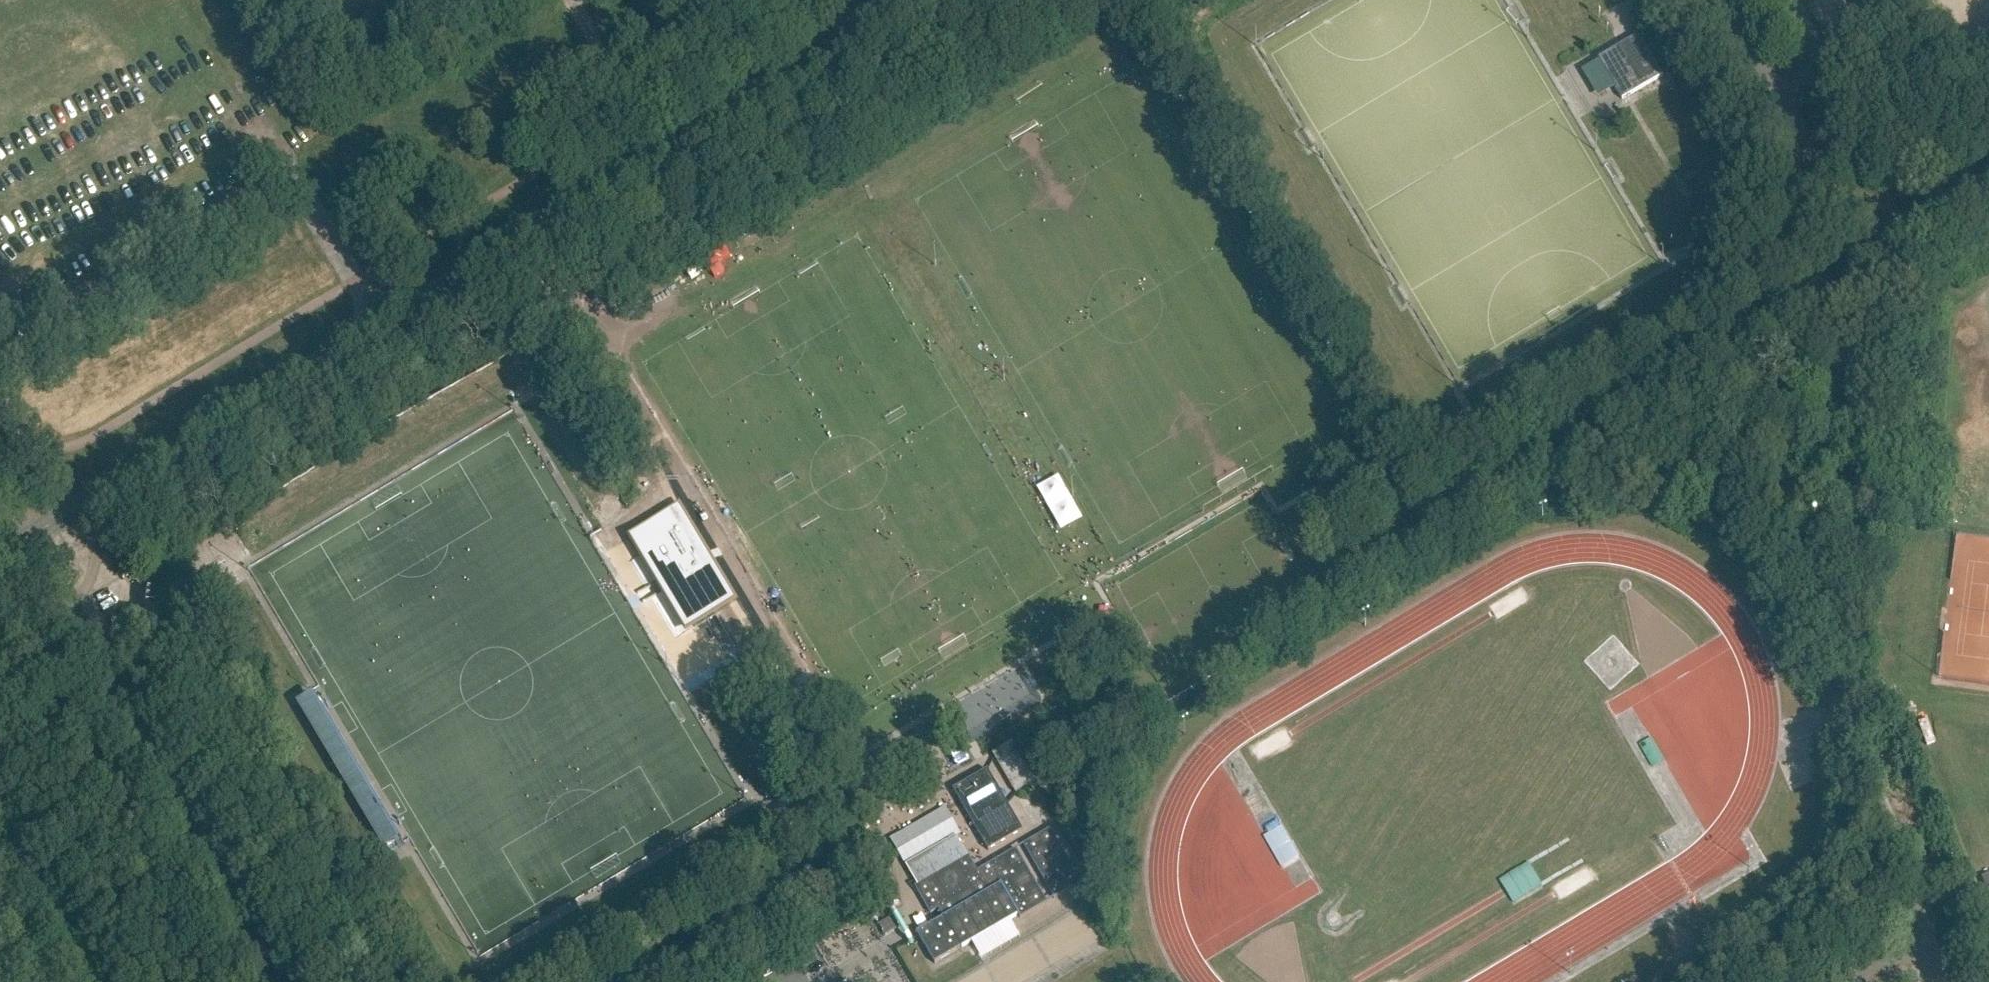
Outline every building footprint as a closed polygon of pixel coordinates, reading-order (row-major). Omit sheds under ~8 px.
[(1639,36),(1613,51),(1598,60),(1622,100),(1638,91),(1663,77),(1639,36)] [(1016,794),(1036,783),(1012,743),(992,754),(1016,794)] [(988,771),(953,791),(989,852),(1023,832),(988,771)] [(1052,898),(1079,883),(1048,828),(1021,843),(1052,898)] [(1043,903),(1013,851),(976,873),(967,858),(915,887),(929,913),(937,908),(943,919),(917,933),(933,961),(1014,915),(1016,918),(1043,903)] [(1509,902),(1539,887),(1527,864),(1497,879),(1509,902)]
